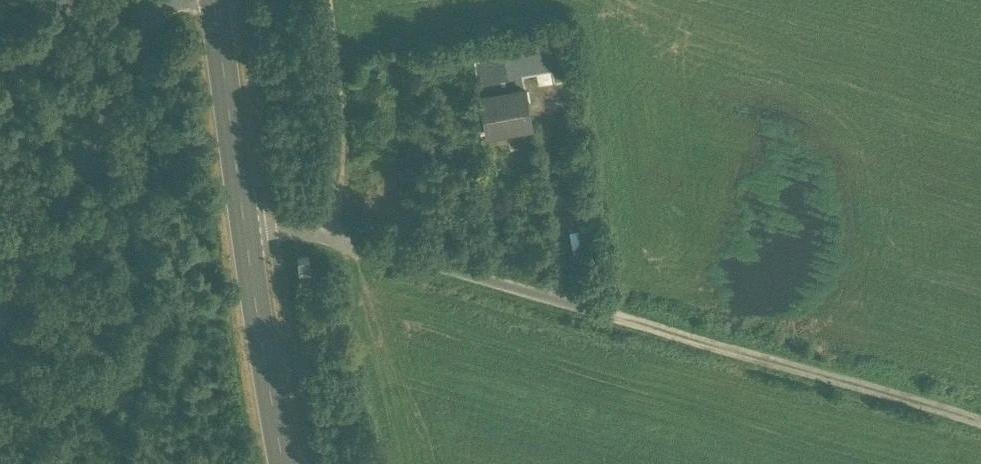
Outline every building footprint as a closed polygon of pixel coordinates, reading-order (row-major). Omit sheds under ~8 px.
[(566,44),(518,52),(522,76),(551,71),(553,83),(572,79),(566,44)] [(518,52),(473,61),(479,96),(524,87),(522,76),(518,52)] [(479,96),(478,96),(485,131),(514,126),(515,129),(532,126),(525,87),(524,87),(479,96)] [(296,243),(292,264),(313,269),(318,247),(296,243)]
